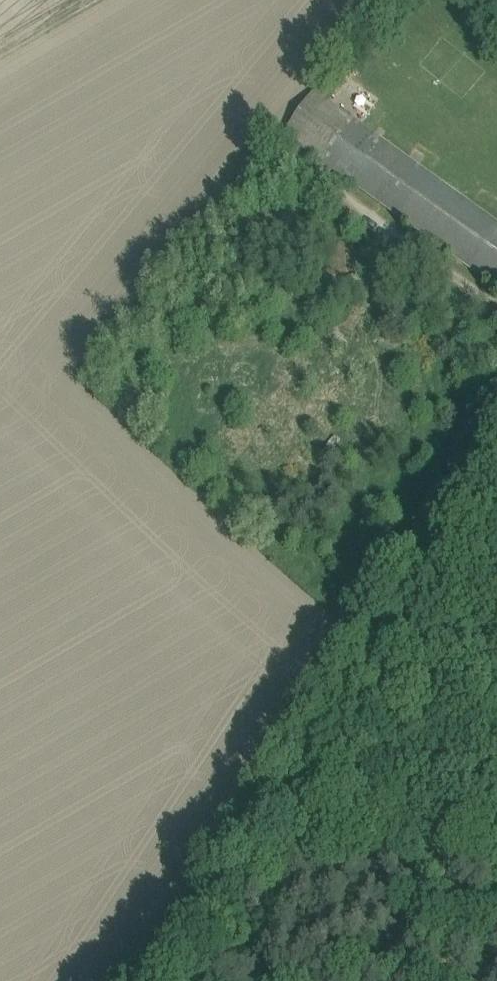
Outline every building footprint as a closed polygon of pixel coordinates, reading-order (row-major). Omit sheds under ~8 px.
[(315,91),(281,139),(287,146),(292,139),(496,287),(496,223),(315,91)] [(346,290),(347,291),(348,293),(349,293),(350,294),(351,294),(352,294),(354,294),(355,293),(356,293),(357,292),(358,291),(359,289),(359,288),(359,287),(359,286),(358,285),(358,284),(357,283),(356,282),(355,282),(354,281),(353,281),(352,281),(350,281),(349,282),(348,283),(347,284),(346,285),(346,286),(346,288),(346,289),(346,290)]
